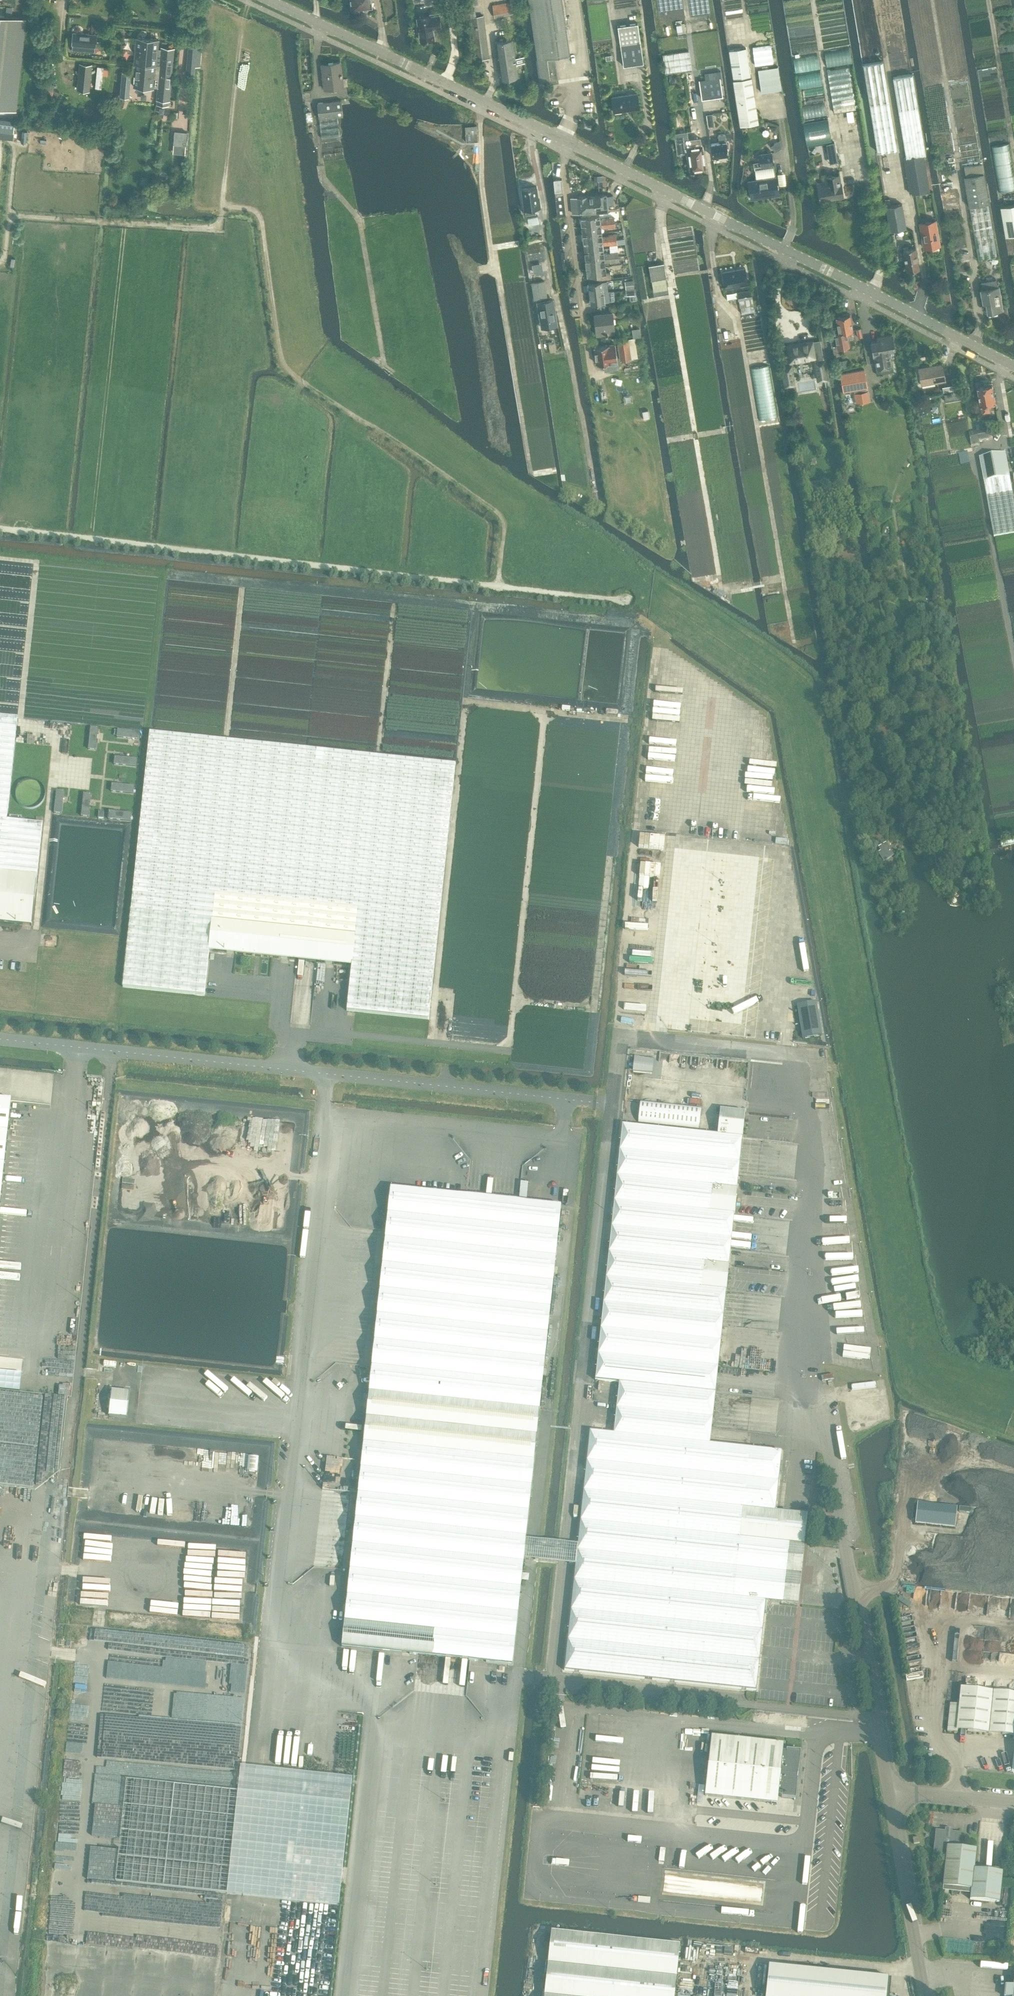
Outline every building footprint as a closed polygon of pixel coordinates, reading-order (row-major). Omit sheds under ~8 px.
[(353,10),(354,10),(356,11),(359,11),(360,9),(373,8),(372,0),(351,0),(353,10)] [(553,58),(570,56),(562,0),(529,0),(541,84),(557,82),(553,58)] [(493,6),(495,19),(514,15),(512,2),(493,6)] [(474,4),(468,5),(469,18),(471,18),(476,61),(481,60),(489,59),(484,16),(476,17),(474,4)] [(418,25),(417,25),(418,31),(419,31),(420,40),(428,39),(429,39),(432,38),(433,38),(434,38),(432,27),(434,27),(440,26),(441,26),(439,14),(438,12),(429,13),(430,16),(418,17),(419,23),(418,23),(418,25)] [(0,15),(0,108),(16,110),(26,18),(0,15)] [(617,26),(624,66),(644,63),(637,23),(617,26)] [(96,47),(96,46),(97,35),(97,34),(73,32),(72,44),(73,45),(72,50),(94,52),(95,47),(96,47)] [(135,43),(134,47),(135,49),(134,62),(136,63),(136,62),(156,64),(157,49),(158,39),(136,37),(136,42),(135,43)] [(516,65),(525,64),(524,58),(515,59),(512,40),(495,43),(501,81),(518,78),(516,65)] [(753,47),(755,65),(773,63),(771,45),(753,47)] [(158,87),(157,99),(158,99),(157,104),(168,105),(168,100),(169,100),(174,48),(162,47),(161,49),(162,49),(158,87)] [(746,48),(729,50),(734,80),(741,125),(758,123),(751,77),(750,77),(746,48)] [(136,63),(133,86),(153,88),(153,87),(158,87),(162,49),(161,49),(157,49),(156,64),(136,62),(136,63)] [(665,74),(691,70),(688,51),(662,54),(665,74)] [(322,64),(325,89),(344,86),(341,61),(322,64)] [(877,153),(897,150),(883,62),(863,65),(877,153)] [(71,63),(70,71),(79,72),(77,89),(89,90),(91,64),(80,63),(80,64),(71,63)] [(97,66),(95,88),(101,89),(103,75),(107,75),(107,69),(103,69),(103,67),(97,66)] [(856,109),(849,66),(827,70),(834,112),(856,109)] [(758,70),(762,92),(781,89),(778,67),(758,70)] [(122,73),(120,97),(128,97),(130,73),(122,73)] [(906,158),(923,154),(925,154),(912,75),(893,78),(906,158)] [(705,79),(699,80),(702,98),(722,96),(719,78),(719,77),(705,79)] [(54,86),(42,83),(40,94),(52,96),(54,86)] [(611,97),(614,113),(640,109),(637,94),(611,97)] [(337,116),(343,116),(341,100),(317,103),(321,138),(340,136),(337,116)] [(13,132),(15,120),(0,118),(0,131),(13,132)] [(806,145),(831,140),(827,119),(803,123),(806,145)] [(465,126),(466,141),(478,140),(477,125),(465,126)] [(175,131),(173,144),(181,145),(181,151),(185,151),(187,132),(175,131)] [(687,131),(675,133),(677,153),(688,151),(689,153),(688,153),(687,154),(688,158),(689,159),(691,169),(699,168),(699,165),(704,165),(702,150),(701,150),(700,143),(700,138),(688,139),(687,131)] [(711,144),(713,157),(729,155),(725,134),(719,135),(720,142),(711,144)] [(780,140),(771,146),(775,152),(781,147),(780,140)] [(834,142),(826,143),(827,152),(835,150),(834,142)] [(754,164),(757,180),(749,182),(752,198),(779,194),(772,152),(759,154),(761,163),(754,164)] [(923,154),(906,158),(904,158),(910,194),(929,190),(923,154)] [(964,167),(965,175),(982,172),(981,164),(964,167)] [(969,205),(988,202),(984,173),(964,176),(969,205)] [(819,185),(822,200),(844,196),(842,181),(841,181),(840,174),(825,176),(826,184),(819,185)] [(553,180),(557,215),(565,214),(561,179),(553,180)] [(536,187),(521,189),(524,210),(525,210),(526,215),(536,213),(535,209),(540,208),(539,200),(538,201),(536,187)] [(606,194),(594,195),(596,211),(607,210),(607,204),(613,204),(612,196),(606,196),(606,194)] [(571,197),(573,213),(579,213),(579,214),(588,213),(588,212),(596,211),(594,195),(577,197),(571,197)] [(969,205),(978,259),(997,256),(988,202),(969,205)] [(890,205),(886,206),(890,231),(891,231),(906,228),(902,204),(890,205)] [(1005,237),(1013,235),(1013,205),(1000,207),(1005,237)] [(537,215),(527,216),(528,225),(539,223),(537,215)] [(580,217),(581,226),(614,222),(614,217),(607,218),(607,219),(601,220),(602,220),(600,221),(599,215),(580,217)] [(920,224),(924,248),(940,246),(936,221),(920,224)] [(581,226),(582,234),(601,232),(600,227),(602,226),(602,227),(608,227),(608,228),(615,227),(614,222),(581,226)] [(582,234),(583,243),(616,239),(616,234),(608,235),(608,236),(601,236),(601,232),(582,234)] [(583,243),(584,251),(603,249),(602,244),(609,244),(609,245),(617,244),(616,239),(583,243)] [(903,250),(907,271),(919,269),(916,248),(903,250)] [(584,251),(585,259),(618,256),(617,251),(610,252),(610,253),(603,253),(603,249),(584,251)] [(585,259),(586,268),(605,266),(604,261),(611,261),(611,262),(618,261),(618,256),(585,259)] [(651,265),(649,265),(651,281),(656,280),(666,278),(664,263),(651,265)] [(605,266),(586,268),(587,277),(588,276),(589,281),(610,278),(609,271),(605,271),(605,266)] [(746,267),(723,270),(726,286),(749,283),(746,267)] [(624,281),(625,289),(633,288),(633,280),(624,281)] [(532,283),(534,299),(547,297),(544,281),(532,283)] [(588,283),(589,294),(608,292),(607,282),(602,282),(588,283)] [(980,290),(983,303),(986,303),(987,312),(1002,309),(998,287),(980,290)] [(737,292),(738,300),(739,307),(753,305),(752,298),(751,290),(737,292)] [(608,292),(589,294),(590,304),(604,303),(604,302),(608,302),(608,292)] [(537,302),(542,327),(557,325),(553,300),(537,302)] [(594,314),(596,335),(615,333),(612,312),(594,314)] [(839,332),(834,333),(837,348),(849,346),(846,331),(852,330),(850,314),(848,315),(848,314),(846,314),(842,315),(843,315),(836,317),(839,332)] [(641,336),(640,328),(632,329),(633,337),(641,336)] [(877,337),(878,340),(871,341),(874,356),(875,356),(877,368),(891,366),(889,351),(895,350),(892,335),(877,337)] [(617,340),(620,360),(637,358),(635,338),(617,340)] [(812,341),(786,346),(789,362),(790,362),(814,358),(815,362),(818,380),(827,379),(820,340),(812,342),(812,341)] [(594,356),(594,362),(596,361),(596,363),(611,361),(616,360),(615,354),(610,355),(609,344),(594,346),(595,355),(594,356)] [(840,369),(848,368),(846,360),(838,361),(840,369)] [(918,376),(919,380),(920,380),(921,384),(945,380),(942,363),(929,365),(930,366),(918,368),(919,375),(918,376)] [(791,366),(782,368),(785,386),(794,385),(791,366)] [(864,369),(840,374),(843,392),(853,390),(864,388),(866,388),(867,387),(864,369)] [(943,394),(944,402),(960,399),(959,391),(957,377),(951,378),(952,385),(942,387),(943,392),(952,390),(953,392),(943,394)] [(985,386),(978,387),(984,413),(991,412),(989,404),(996,402),(992,384),(991,385),(991,383),(985,384),(985,386)] [(969,434),(972,446),(980,444),(980,442),(994,440),(992,430),(969,434)] [(1004,453),(980,458),(994,536),(1013,533),(1013,498),(1013,495),(1008,469),(1004,453)] [(806,496),(824,493),(822,483),(804,486),(806,496)] [(37,875),(42,824),(7,820),(17,718),(0,716),(0,871),(37,875)] [(91,728),(88,750),(96,750),(98,728),(91,728)] [(118,730),(117,738),(139,740),(140,733),(118,730)] [(149,733),(123,988),(204,996),(209,951),(214,896),(357,911),(351,966),(346,1011),(355,1012),(428,1019),(454,765),(149,733)] [(115,758),(114,765),(136,767),(137,760),(115,758)] [(112,785),(111,792),(133,794),(134,787),(112,785)] [(57,791),(54,813),(61,814),(64,792),(57,791)] [(84,794),(81,816),(89,817),(91,795),(84,794)] [(109,812),(108,819),(130,821),(131,814),(109,812)] [(892,855),(886,844),(879,848),(881,852),(879,854),(883,860),(892,855)] [(958,851),(934,855),(936,866),(946,864),(945,859),(959,857),(958,851)] [(37,875),(0,871),(0,923),(32,926),(37,875)] [(209,951),(351,966),(357,911),(214,896),(209,951)] [(816,1002),(797,1005),(803,1039),(821,1036),(816,1002)] [(11,1100),(0,1099),(0,1203),(11,1100)] [(701,1107),(640,1101),(638,1123),(698,1129),(701,1107)] [(622,1124),(599,1345),(719,1357),(722,1326),(714,1325),(718,1290),(726,1291),(730,1249),(722,1248),(726,1213),(734,1214),(738,1173),(731,1172),(734,1137),(742,1138),(745,1112),(720,1109),(718,1134),(622,1124)] [(523,1562),(523,1559),(525,1540),(561,1206),(518,1201),(467,1196),(390,1188),(382,1264),(349,1571),(341,1647),(418,1655),(470,1661),(512,1665),(523,1562)] [(595,1379),(619,1382),(715,1392),(719,1357),(599,1345),(595,1379)] [(552,1542),(550,1562),(575,1564),(564,1671),(756,1691),(766,1601),(781,1603),(798,1604),(804,1545),(807,1514),(775,1511),(781,1451),(710,1443),(715,1392),(619,1382),(613,1433),(590,1430),(577,1545),(552,1542)] [(110,1415),(128,1417),(132,1391),(113,1389),(110,1415)] [(915,1523),(955,1527),(957,1507),(917,1503),(915,1523)] [(579,1545),(525,1540),(523,1562),(577,1567),(579,1545)] [(947,1732),(957,1733),(957,1730),(1013,1736),(1013,1694),(961,1689),(959,1705),(950,1704),(947,1732)] [(782,1750),(783,1744),(711,1736),(707,1775),(705,1796),(777,1803),(777,1798),(795,1799),(797,1779),(797,1775),(800,1752),(782,1750)] [(238,1791),(227,1894),(339,1906),(352,1778),(240,1766),(238,1791)] [(126,1780),(115,1882),(227,1894),(238,1791),(126,1780)] [(959,1847),(960,1834),(936,1831),(933,1856),(946,1857),(942,1887),(971,1890),(970,1900),(999,1903),(1002,1872),(974,1869),(976,1849),(959,1847)] [(800,1856),(793,1918),(824,1921),(831,1860),(800,1856)] [(679,1945),(551,1931),(544,1995),(674,1995),(679,1945)] [(888,1978),(768,1966),(765,1995),(886,1995),(888,1978)]
